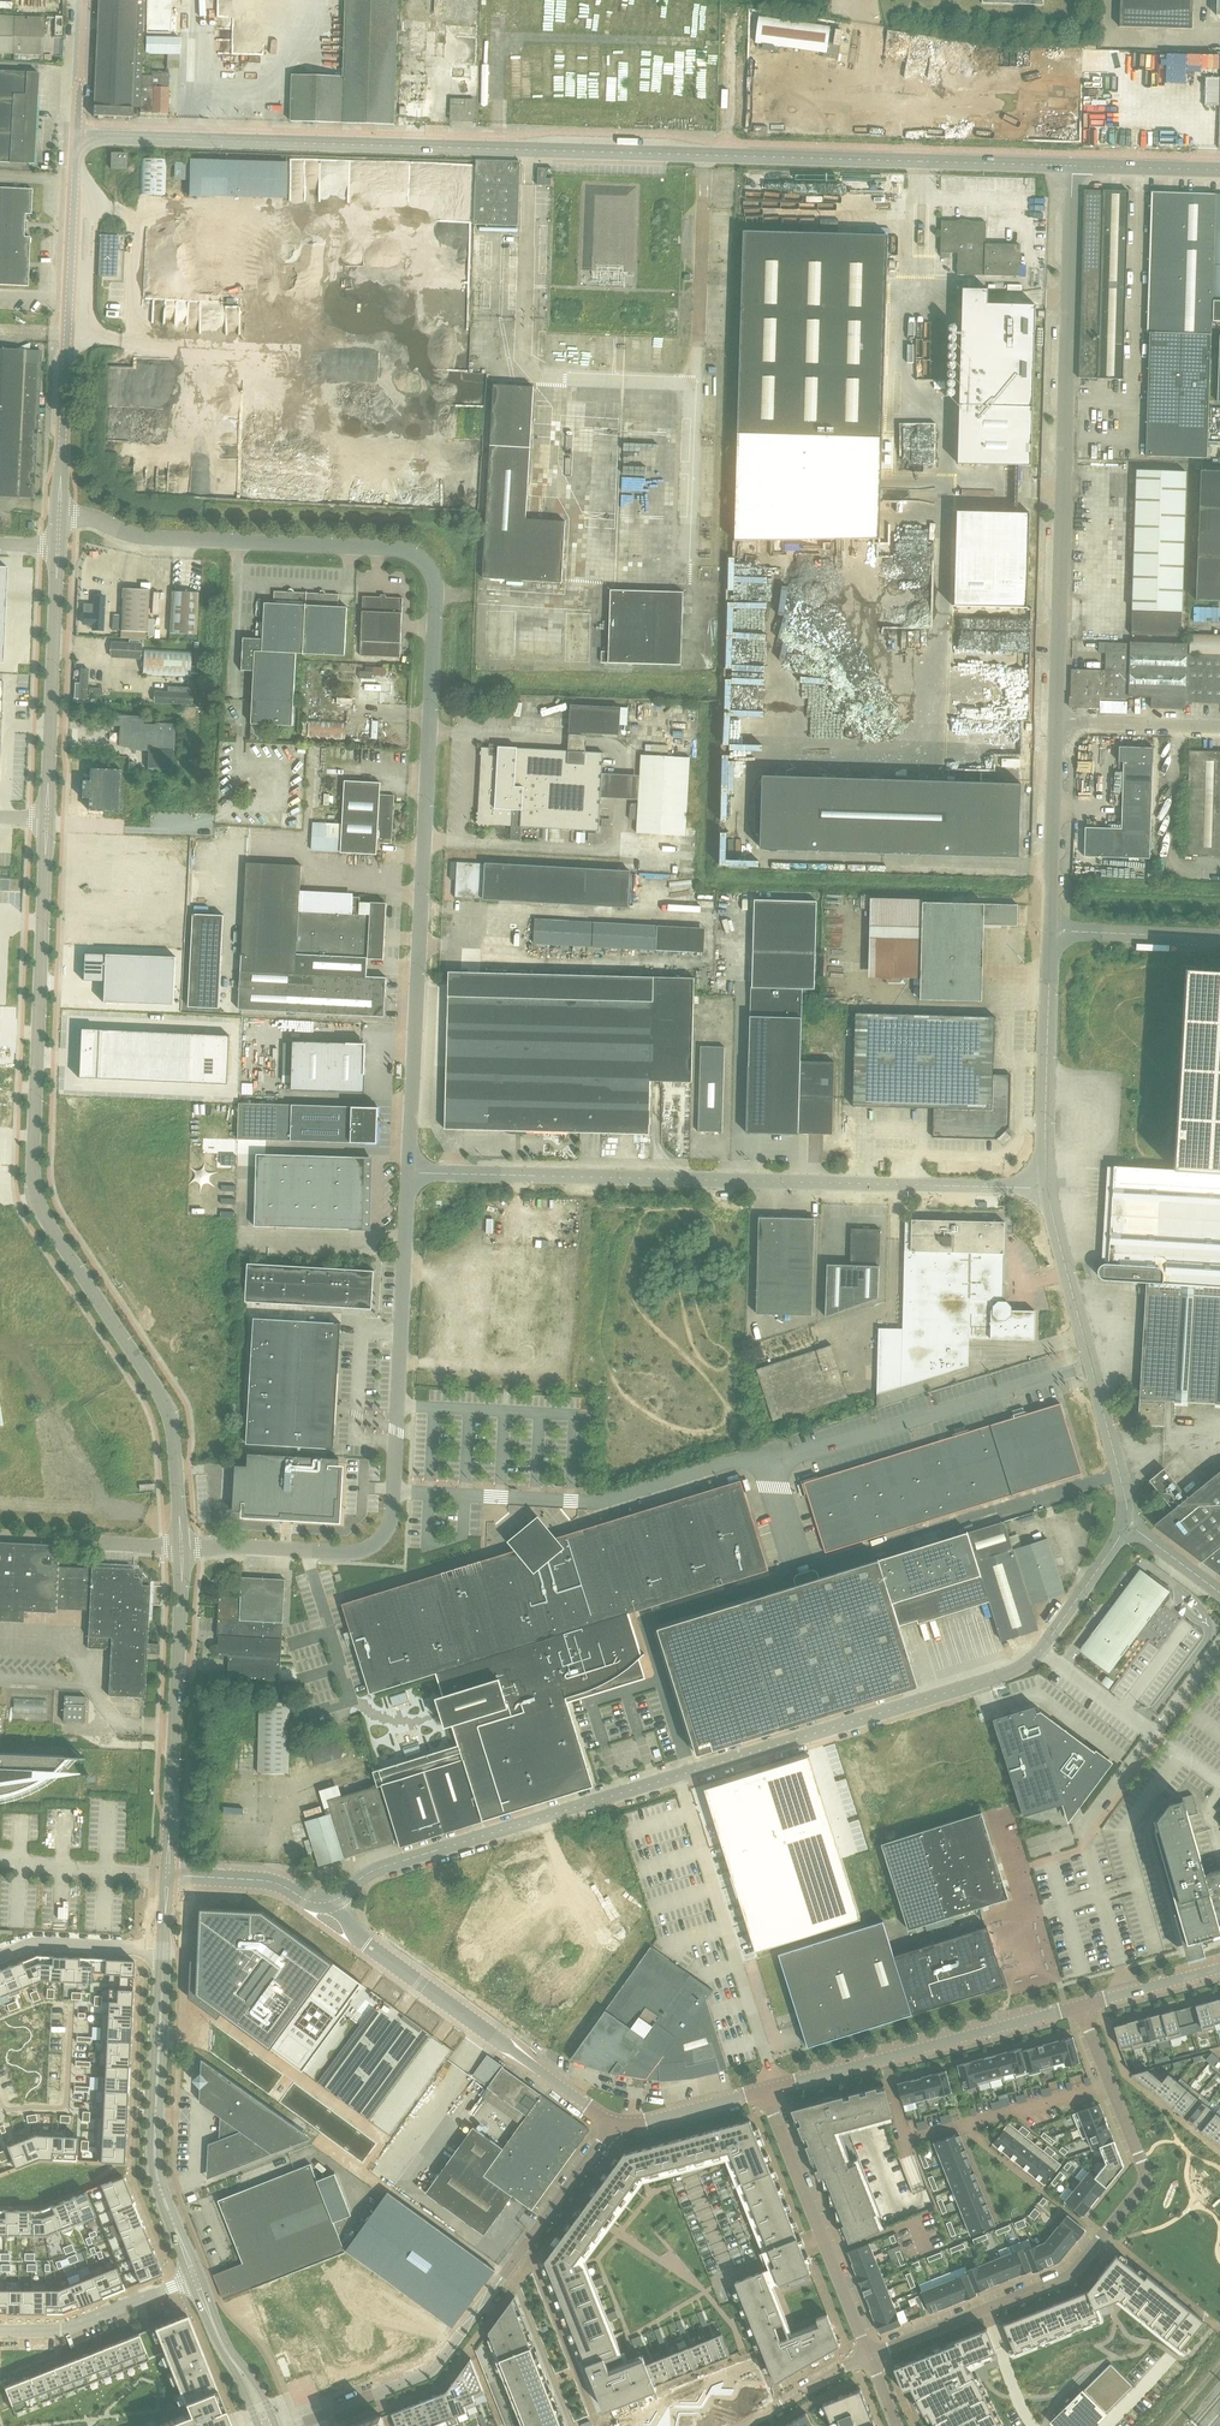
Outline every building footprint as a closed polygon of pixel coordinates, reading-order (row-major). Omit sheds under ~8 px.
[(58,54),(59,12),(55,12),(55,0),(38,0),(38,13),(0,13),(0,49),(3,49),(3,57),(18,57),(18,53),(58,54)] [(140,112),(142,75),(141,75),(144,1),(114,0),(99,0),(94,115),(132,116),(132,115),(137,115),(137,107),(133,107),(133,102),(140,103),(140,112)] [(399,0),(347,0),(345,76),(294,74),(292,120),(395,124),(399,0)] [(485,10),(497,11),(497,16),(507,17),(508,1),(530,4),(527,30),(566,34),(569,0),(486,0),(485,10)] [(629,33),(642,34),(662,35),(662,24),(658,27),(660,0),(634,0),(634,4),(640,5),(640,9),(629,8),(630,0),(620,0),(620,12),(612,11),(611,22),(619,17),(619,21),(627,22),(630,19),(629,33)] [(1120,27),(1193,29),(1194,0),(1121,0),(1120,27)] [(236,23),(235,1),(220,2),(222,36),(245,35),(244,23),(236,23)] [(755,39),(829,44),(831,15),(756,10),(755,39)] [(180,37),(146,36),(146,53),(167,54),(167,67),(179,68),(180,37)] [(571,99),(592,99),(591,43),(570,43),(571,99)] [(595,43),(592,100),(643,102),(643,91),(666,92),(666,93),(689,95),(689,97),(720,99),(722,64),(710,63),(710,59),(700,59),(700,49),(657,46),(657,50),(645,50),(645,46),(635,45),(595,43)] [(548,99),(570,98),(569,44),(547,44),(525,44),(525,48),(513,48),(515,99),(526,99),(548,99)] [(962,65),(973,58),(969,53),(959,60),(962,65)] [(410,81),(419,78),(414,67),(406,70),(410,81)] [(754,67),(752,81),(760,82),(762,68),(754,67)] [(39,72),(0,70),(0,161),(34,163),(39,72)] [(142,75),(140,112),(168,113),(169,72),(152,72),(152,75),(142,75)] [(763,109),(762,90),(750,91),(750,110),(763,109)] [(421,103),(419,91),(409,93),(411,105),(421,103)] [(1162,119),(1178,119),(1178,106),(1162,106),(1162,119)] [(127,169),(127,152),(111,152),(111,169),(127,169)] [(166,195),(167,159),(140,158),(139,194),(166,195)] [(172,195),(285,198),(286,162),(190,159),(190,162),(175,161),(174,179),(189,180),(189,181),(172,181),(172,195)] [(476,160),(474,224),(519,225),(520,161),(476,160)] [(538,185),(546,185),(552,185),(552,178),(547,178),(547,172),(553,173),(553,168),(539,167),(538,185)] [(33,188),(0,187),(0,284),(28,285),(31,236),(24,236),(25,213),(32,213),(33,188)] [(858,198),(888,199),(888,189),(858,188),(858,198)] [(1100,191),(1085,190),(1084,204),(1099,205),(1100,191)] [(1104,191),(1100,191),(1099,205),(1099,214),(1084,214),(1083,231),(1099,231),(1098,258),(1098,271),(1097,284),(1096,316),(1096,334),(1095,358),(1080,357),(1079,378),(1098,378),(1099,337),(1100,311),(1101,284),(1102,258),(1103,231),(1104,191)] [(1128,232),(1129,192),(1104,191),(1103,231),(1128,232)] [(1215,248),(1216,194),(1154,192),(1153,246),(1215,248)] [(1018,200),(1018,208),(1047,206),(1047,198),(1018,200)] [(1099,205),(1084,204),(1084,214),(1099,214),(1099,205)] [(894,245),(903,245),(903,213),(895,213),(894,245)] [(961,221),(942,220),(941,252),(958,252),(958,274),(968,274),(968,270),(975,270),(975,275),(1020,276),(1021,244),(986,243),(987,221),(968,221),(968,225),(960,225),(961,221)] [(744,231),(735,540),(879,544),(888,235),(744,231)] [(1099,231),(1083,231),(1083,257),(1098,258),(1099,231)] [(1127,258),(1128,232),(1103,231),(1102,258),(1127,258)] [(391,232),(390,242),(395,243),(393,254),(399,254),(402,233),(391,232)] [(117,276),(118,235),(100,234),(98,275),(117,276)] [(1214,266),(1215,248),(1153,246),(1152,264),(1214,266)] [(1098,258),(1083,257),(1082,270),(1098,271),(1098,258)] [(1126,285),(1127,258),(1102,258),(1101,284),(1126,285)] [(1214,266),(1152,264),(1152,281),(1214,283),(1214,266)] [(1098,271),(1082,270),(1082,284),(1097,284),(1098,271)] [(1214,283),(1152,281),(1151,316),(1213,318),(1213,314),(1213,303),(1214,283)] [(1097,284),(1082,284),(1081,316),(1096,316),(1097,284)] [(1125,312),(1126,285),(1101,284),(1100,311),(1125,312)] [(988,304),(988,289),(963,288),(958,463),(1031,465),(1033,408),(1034,408),(1034,407),(1033,407),(1036,305),(988,304)] [(1124,338),(1125,312),(1100,311),(1099,337),(1124,338)] [(1096,316),(1081,316),(1080,333),(1096,334),(1096,316)] [(1211,371),(1213,318),(1151,316),(1149,369),(1211,371)] [(1095,358),(1096,334),(1080,333),(1080,357),(1095,358)] [(1123,379),(1124,338),(1099,337),(1098,378),(1123,379)] [(34,497),(41,351),(0,349),(0,495),(34,497)] [(1210,406),(1211,371),(1149,369),(1148,387),(1179,388),(1179,405),(1210,406)] [(562,582),(566,521),(526,519),(534,387),(494,384),(483,578),(562,582)] [(1209,422),(1210,406),(1179,405),(1179,388),(1148,387),(1147,420),(1209,422)] [(640,411),(640,393),(630,393),(630,411),(640,411)] [(580,418),(580,428),(601,428),(601,429),(620,429),(620,426),(608,425),(608,419),(580,418)] [(1208,458),(1209,422),(1147,420),(1146,456),(1208,458)] [(1029,477),(1029,468),(1014,468),(1013,477),(1029,477)] [(1137,470),(1133,609),(1132,635),(1181,636),(1187,471),(1137,470)] [(1199,510),(1219,511),(1219,470),(1201,470),(1199,510)] [(710,471),(710,484),(719,484),(719,471),(710,471)] [(608,501),(607,511),(620,511),(621,501),(608,501)] [(624,532),(654,533),(654,525),(641,525),(642,508),(624,508),(624,532)] [(1198,558),(1219,559),(1219,511),(1199,510),(1198,558)] [(957,511),(954,606),(953,606),(1028,608),(1027,608),(1030,513),(957,511)] [(933,558),(924,560),(925,567),(934,565),(933,558)] [(1197,600),(1219,600),(1219,559),(1198,558),(1197,600)] [(146,632),(148,589),(122,588),(120,630),(146,632)] [(169,633),(186,634),(195,634),(198,592),(172,590),(169,633)] [(601,662),(609,663),(682,665),(684,592),(611,590),(609,651),(602,651),(601,662)] [(265,603),(263,639),(263,651),(297,653),(303,653),(303,655),(304,655),(304,653),(307,592),(274,591),(274,603),(265,603)] [(307,592),(304,653),(304,655),(304,653),(345,655),(347,607),(339,606),(339,594),(307,592)] [(92,629),(102,629),(104,596),(94,595),(93,612),(82,612),(82,623),(93,624),(92,629)] [(363,596),(361,641),(361,656),(400,657),(403,598),(363,596)] [(516,627),(526,628),(526,615),(517,614),(517,619),(507,619),(507,645),(516,645),(516,627)] [(119,630),(120,615),(113,615),(112,630),(119,630)] [(1190,634),(1189,654),(1206,655),(1219,655),(1219,635),(1190,634)] [(254,671),(253,699),(294,701),(297,653),(263,651),(263,639),(243,638),(242,670),(254,671)] [(141,641),(112,640),(111,654),(140,656),(141,641)] [(1131,641),(1131,643),(1129,696),(1151,697),(1151,708),(1186,709),(1186,702),(1188,654),(1188,643),(1131,641)] [(1107,642),(1106,670),(1104,698),(1129,698),(1129,696),(1131,643),(1107,642)] [(534,661),(544,661),(544,647),(535,646),(534,661)] [(565,648),(566,657),(573,657),(573,647),(565,648)] [(191,653),(191,650),(143,648),(142,674),(190,677),(190,663),(191,653)] [(1032,653),(1009,653),(1009,659),(998,659),(998,653),(991,653),(991,674),(999,674),(999,666),(1032,665),(1032,653)] [(1189,654),(1188,654),(1186,702),(1205,703),(1206,655),(1189,654)] [(1206,655),(1205,703),(1219,704),(1219,655),(1206,655)] [(75,682),(74,698),(79,698),(87,698),(88,668),(80,667),(80,682),(75,682)] [(402,669),(375,667),(374,677),(401,678),(402,669)] [(880,700),(883,673),(841,667),(837,691),(825,690),(822,710),(822,709),(820,726),(825,727),(826,736),(820,738),(818,748),(826,749),(842,746),(842,747),(843,735),(853,733),(835,731),(837,721),(835,715),(836,706),(853,703),(854,696),(863,697),(864,705),(873,706),(873,701),(880,700)] [(1098,707),(1098,697),(1104,698),(1106,670),(1072,668),(1071,695),(1070,695),(1070,697),(1070,706),(1098,707)] [(155,702),(191,703),(192,686),(168,685),(168,690),(155,689),(155,702)] [(294,701),(253,699),(252,724),(293,726),(294,701)] [(571,704),(569,732),(619,735),(621,707),(571,704)] [(623,723),(631,723),(631,705),(623,705),(623,723)] [(172,769),(175,724),(156,723),(156,724),(143,724),(144,716),(115,715),(115,724),(121,724),(120,744),(130,744),(130,748),(148,748),(147,768),(172,769)] [(345,740),(347,721),(307,719),(305,738),(345,740)] [(254,728),(253,736),(269,736),(269,728),(254,728)] [(477,819),(475,821),(480,827),(482,825),(484,827),(486,825),(488,827),(491,825),(511,826),(511,839),(521,840),(522,827),(600,831),(604,752),(586,751),(587,734),(569,733),(568,750),(499,747),(481,747),(478,811),(475,813),(477,815),(475,817),(477,819)] [(1120,746),(1119,760),(1118,775),(1123,776),(1121,828),(1087,827),(1085,856),(1108,858),(1150,858),(1151,834),(1154,747),(1120,746)] [(1186,853),(1219,854),(1219,750),(1189,749),(1186,853)] [(641,754),(637,833),(686,835),(690,757),(641,754)] [(92,768),(89,768),(89,771),(89,781),(81,780),(81,797),(88,798),(88,807),(88,810),(120,811),(121,769),(95,769),(92,768)] [(1005,782),(764,775),(762,848),(1020,856),(1022,783),(1020,783),(1021,781),(1005,781),(1005,782)] [(345,780),(342,816),(393,819),(394,795),(380,794),(381,782),(345,780)] [(637,804),(630,804),(629,820),(637,820),(637,804)] [(311,850),(340,852),(377,854),(377,842),(392,843),(393,819),(342,816),(342,823),(313,821),(311,850)] [(455,897),(585,904),(629,906),(630,870),(457,861),(455,897)] [(241,962),(239,1009),(384,1016),(386,977),(366,976),(367,957),(382,958),(384,903),(359,902),(359,913),(298,910),(300,865),(245,862),(241,962)] [(984,924),(1018,925),(1018,904),(923,902),(921,999),(982,1000),(984,924)] [(753,903),(750,1016),(802,1017),(805,903),(753,903)] [(224,917),(192,916),(188,1007),(219,1008),(224,917)] [(515,974),(694,978),(695,951),(696,927),(696,920),(516,916),(515,974)] [(836,950),(847,950),(848,925),(837,924),(836,950)] [(176,958),(84,953),(82,981),(103,982),(102,1002),(174,1006),(176,958)] [(715,961),(716,972),(730,970),(729,960),(715,961)] [(1107,1279),(1153,1282),(1148,1388),(1140,1388),(1140,1394),(1140,1397),(1140,1401),(1138,1424),(1165,1426),(1166,1400),(1173,1400),(1219,1403),(1219,970),(1187,968),(1175,1168),(1115,1165),(1110,1263),(1108,1262),(1106,1263),(1103,1264),(1101,1265),(1100,1268),(1099,1270),(1100,1273),(1101,1275),(1102,1277),(1105,1279),(1107,1279)] [(692,1078),(694,978),(515,974),(449,972),(445,1130),(649,1134),(651,1077),(692,1078)] [(1010,1126),(1012,1073),(994,1073),(995,1015),(855,1013),(854,1106),(934,1107),(934,1136),(998,1138),(1010,1126)] [(750,1016),(746,1133),(799,1134),(799,1133),(833,1133),(835,1061),(801,1061),(802,1017),(750,1016)] [(231,1034),(82,1026),(80,1075),(229,1083),(231,1034)] [(293,1041),(292,1090),(366,1092),(366,1067),(363,1067),(363,1043),(293,1041)] [(701,1046),(700,1070),(699,1132),(723,1132),(725,1047),(701,1046)] [(238,1139),(291,1140),(377,1143),(378,1106),(239,1102),(238,1139)] [(363,1229),(366,1157),(257,1154),(255,1226),(363,1229)] [(813,1315),(815,1218),(760,1217),(757,1313),(813,1315)] [(905,1248),(905,1250),(1004,1252),(1005,1221),(906,1219),(906,1236),(914,1237),(913,1248),(905,1248)] [(828,1264),(826,1317),(879,1297),(881,1230),(852,1229),(851,1265),(828,1264)] [(906,1236),(905,1248),(913,1248),(914,1237),(906,1236)] [(878,1394),(895,1388),(969,1365),(970,1338),(1035,1339),(1036,1310),(1012,1309),(1012,1305),(1007,1300),(1003,1300),(1004,1252),(905,1250),(903,1327),(879,1327),(878,1394)] [(245,1298),(341,1301),(372,1302),(373,1265),(246,1262),(245,1298)] [(254,1318),(251,1376),(338,1381),(341,1323),(254,1318)] [(773,1421),(848,1397),(832,1344),(757,1368),(773,1421)] [(338,1381),(251,1376),(247,1443),(334,1448),(338,1381)] [(1061,1402),(884,1456),(805,1481),(826,1550),(1083,1472),(1061,1402)] [(236,1465),(233,1511),(245,1511),(245,1514),(282,1517),(282,1514),(283,1514),(283,1515),(284,1516),(285,1517),(287,1518),(288,1518),(289,1518),(291,1518),(292,1517),(293,1516),(293,1514),(336,1517),(337,1499),(340,1499),(342,1468),(339,1468),(339,1458),(248,1453),(248,1465),(236,1465)] [(1187,1497),(1164,1468),(1149,1480),(1173,1509),(1155,1523),(1219,1572),(1219,1470),(1187,1497)] [(409,1583),(409,1582),(343,1603),(371,1693),(438,1672),(629,1613),(769,1569),(741,1480),(558,1536),(517,1549),(409,1583)] [(511,1541),(517,1549),(558,1536),(541,1517),(511,1541)] [(1003,1640),(1039,1628),(1032,1604),(1066,1593),(1048,1538),(1014,1549),(1005,1520),(967,1530),(968,1531),(880,1559),(879,1558),(879,1559),(820,1578),(796,1585),(658,1628),(697,1755),(781,1728),(919,1685),(900,1624),(918,1619),(919,1623),(990,1601),(1003,1640)] [(55,1612),(56,1606),(89,1608),(87,1648),(105,1649),(105,1646),(110,1647),(108,1695),(145,1697),(147,1653),(159,1654),(159,1644),(147,1643),(150,1585),(141,1584),(141,1580),(137,1576),(133,1576),(134,1568),(91,1566),(91,1568),(57,1567),(58,1544),(0,1541),(0,1610),(55,1612)] [(794,1579),(796,1585),(820,1578),(818,1571),(813,1569),(797,1574),(794,1579)] [(1104,1624),(1087,1646),(1110,1663),(1158,1599),(1162,1602),(1164,1604),(1170,1596),(1170,1591),(1169,1588),(1169,1584),(1152,1572),(1150,1574),(1148,1576),(1143,1572),(1138,1579),(1136,1577),(1131,1584),(1133,1585),(1121,1601),(1119,1600),(1102,1623),(1104,1624)] [(215,1655),(217,1655),(230,1656),(229,1679),(230,1679),(230,1678),(280,1681),(281,1681),(285,1579),(242,1577),(241,1597),(220,1596),(218,1636),(220,1636),(220,1644),(218,1644),(216,1644),(214,1645),(213,1646),(212,1648),(212,1649),(212,1651),(213,1652),(214,1654),(215,1655)] [(460,1744),(374,1771),(379,1786),(383,1784),(402,1846),(484,1820),(484,1819),(593,1786),(566,1698),(582,1693),(587,1691),(591,1689),(596,1687),(599,1686),(604,1683),(609,1681),(613,1678),(618,1675),(622,1672),(626,1669),(630,1666),(634,1662),(638,1659),(642,1655),(629,1613),(438,1672),(445,1695),(438,1697),(446,1726),(454,1723),(460,1744)] [(85,1722),(86,1696),(64,1695),(63,1720),(85,1722)] [(260,1701),(258,1772),(289,1773),(291,1702),(260,1701)] [(994,1719),(1024,1815),(1063,1803),(1069,1821),(1080,1806),(1113,1762),(1096,1749),(1095,1751),(1041,1711),(1037,1712),(1035,1706),(994,1719)] [(309,1736),(309,1737),(303,1738),(308,1760),(315,1759),(316,1764),(343,1757),(335,1729),(309,1736)] [(7,1792),(17,1789),(26,1786),(35,1781),(44,1776),(52,1770),(59,1763),(66,1756),(0,1753),(0,1794),(7,1792)] [(715,1790),(701,1794),(710,1823),(706,1825),(747,1955),(861,1919),(810,1756),(713,1786),(715,1790)] [(312,1838),(305,1840),(309,1852),(316,1850),(321,1865),(348,1857),(348,1858),(396,1842),(378,1784),(330,1799),(332,1805),(326,1807),(328,1813),(307,1820),(312,1838)] [(1204,1873),(1188,1815),(1198,1813),(1192,1794),(1169,1801),(1170,1806),(1161,1819),(1163,1827),(1155,1829),(1179,1912),(1175,1913),(1188,1956),(1188,1957),(1194,1955),(1197,1955),(1204,1953),(1204,1951),(1202,1942),(1219,1937),(1219,1869),(1204,1873)] [(1009,1899),(982,1813),(882,1844),(909,1930),(981,1907),(1000,1901),(1009,1899)] [(200,1908),(197,1994),(303,2071),(349,2006),(351,2004),(347,2001),(361,1982),(262,1910),(200,1908)] [(808,2047),(907,2016),(912,2014),(894,1956),(883,1921),(779,1954),(808,2047)] [(987,1927),(894,1956),(912,2014),(1006,1985),(987,1927)] [(593,2067),(618,2073),(656,2022),(691,1974),(652,1946),(633,1972),(571,2058),(593,2067)] [(36,1955),(21,1961),(30,1983),(40,1979),(36,1955)] [(52,1956),(36,1955),(40,1979),(51,1980),(52,1956)] [(52,1956),(51,1980),(64,1981),(65,1957),(52,1956)] [(65,1957),(64,1981),(77,1981),(78,1957),(65,1957)] [(78,1957),(77,1981),(90,1982),(91,1972),(91,1958),(78,1957)] [(91,1958),(91,1972),(109,1973),(108,1979),(119,1980),(120,1959),(91,1958)] [(108,1979),(108,1989),(132,1990),(133,1960),(120,1959),(119,1980),(108,1979)] [(21,1961),(9,1966),(18,1988),(30,1983),(21,1961)] [(0,1969),(0,1975),(7,1992),(18,1988),(9,1966),(0,1969)] [(713,1990),(691,1974),(656,2022),(678,2037),(707,1999),(713,1990)] [(108,1989),(107,2001),(131,2002),(132,1990),(108,1989)] [(1208,2001),(1214,2024),(1215,2024),(1219,2022),(1219,1999),(1219,1998),(1208,2001)] [(660,2062),(647,2078),(649,2076),(660,2078),(660,2079),(693,2076),(728,2069),(728,2068),(707,1999),(678,2037),(660,2062)] [(107,2001),(107,2014),(131,2015),(131,2002),(107,2001)] [(1208,2001),(1195,2005),(1200,2021),(1201,2026),(1202,2030),(1203,2031),(1216,2028),(1215,2024),(1214,2024),(1208,2001)] [(1190,2007),(1177,2011),(1180,2024),(1193,2020),(1190,2007)] [(1174,2009),(1162,2013),(1169,2039),(1181,2036),(1180,2031),(1179,2027),(1175,2010),(1174,2009)] [(1162,2013),(1150,2016),(1157,2042),(1169,2039),(1162,2013)] [(107,2014),(106,2027),(130,2028),(131,2015),(107,2014)] [(1150,2016),(1138,2019),(1146,2046),(1157,2042),(1150,2016)] [(1138,2019),(1127,2022),(1133,2044),(1132,2045),(1133,2049),(1146,2046),(1138,2019)] [(1200,2021),(1190,2024),(1192,2033),(1202,2030),(1201,2026),(1200,2021)] [(678,2037),(656,2022),(618,2073),(647,2078),(660,2062),(678,2037)] [(1127,2022),(1114,2025),(1120,2048),(1132,2045),(1133,2044),(1127,2022)] [(1190,2024),(1179,2027),(1180,2031),(1181,2036),(1192,2033),(1190,2024)] [(106,2027),(105,2040),(129,2041),(130,2028),(106,2027)] [(1059,2040),(1065,2061),(1066,2065),(1080,2062),(1073,2037),(1059,2040)] [(105,2040),(105,2052),(129,2053),(129,2041),(105,2040)] [(1053,2065),(1065,2061),(1059,2040),(1047,2044),(1053,2065)] [(1047,2044),(1034,2047),(1041,2072),(1054,2069),(1053,2065),(1047,2044)] [(1041,2072),(1034,2047),(1022,2050),(1028,2073),(1028,2075),(1041,2072)] [(1021,2048),(1009,2051),(1014,2072),(1015,2076),(1028,2073),(1022,2050),(1021,2048)] [(996,2054),(1002,2075),(1014,2072),(1009,2051),(996,2054)] [(105,2052),(104,2064),(128,2065),(129,2053),(105,2052)] [(1212,2052),(1205,2060),(1209,2063),(1215,2055),(1212,2052)] [(1002,2078),(1002,2075),(996,2054),(983,2058),(990,2081),(1002,2078)] [(503,2066),(488,2055),(473,2075),(489,2086),(503,2066)] [(1215,2055),(1209,2063),(1213,2066),(1219,2058),(1215,2055)] [(971,2061),(977,2085),(990,2081),(983,2058),(971,2061)] [(231,2135),(209,2144),(208,2167),(212,2177),(294,2145),(304,2131),(202,2059),(202,2073),(195,2080),(201,2087),(200,2102),(231,2124),(231,2129),(231,2135)] [(964,2088),(977,2085),(971,2061),(958,2064),(964,2088)] [(104,2064),(104,2076),(128,2078),(128,2065),(104,2064)] [(542,2095),(503,2066),(489,2086),(488,2087),(528,2115),(542,2095)] [(1131,2074),(1154,2092),(1162,2081),(1147,2069),(1131,2074)] [(946,2071),(934,2074),(940,2097),(952,2094),(946,2071)] [(1178,2082),(1168,2073),(1162,2081),(1154,2092),(1163,2100),(1178,2082)] [(934,2074),(922,2077),(927,2098),(928,2102),(940,2099),(940,2097),(934,2074)] [(104,2076),(103,2090),(127,2091),(128,2078),(104,2076)] [(927,2098),(922,2077),(910,2080),(915,2101),(927,2098)] [(903,2104),(915,2101),(910,2080),(897,2084),(903,2104)] [(1187,2089),(1178,2082),(1163,2100),(1173,2107),(1187,2089)] [(883,2228),(922,2213),(916,2197),(914,2194),(894,2144),(889,2125),(887,2118),(892,2116),(886,2092),(878,2094),(876,2086),(865,2089),(867,2094),(861,2095),(860,2091),(849,2094),(850,2098),(843,2100),(842,2096),(791,2109),(795,2119),(799,2117),(802,2123),(797,2125),(802,2137),(807,2135),(810,2143),(805,2145),(809,2155),(814,2153),(819,2167),(815,2168),(819,2179),(825,2176),(844,2223),(842,2224),(849,2242),(883,2228)] [(1197,2097),(1187,2089),(1173,2107),(1182,2115),(1197,2097)] [(103,2090),(102,2102),(126,2104),(127,2091),(103,2090)] [(542,2095),(528,2115),(504,2148),(474,2127),(427,2192),(485,2234),(513,2195),(529,2207),(562,2162),(565,2165),(591,2129),(542,2095)] [(1206,2105),(1197,2097),(1182,2115),(1192,2123),(1206,2105)] [(102,2102),(102,2117),(126,2118),(126,2104),(102,2102)] [(1073,2114),(1078,2126),(1104,2116),(1099,2104),(1073,2114)] [(1216,2113),(1206,2105),(1192,2123),(1201,2131),(1216,2113)] [(1216,2113),(1201,2131),(1211,2138),(1219,2127),(1219,2116),(1216,2113)] [(1087,2136),(1109,2128),(1104,2116),(1078,2126),(1082,2138),(1087,2136)] [(102,2117),(101,2131),(125,2132),(126,2118),(102,2117)] [(750,2120),(714,2130),(721,2153),(730,2149),(776,2266),(773,2267),(780,2285),(811,2272),(750,2120)] [(993,2143),(1006,2154),(1022,2134),(1018,2131),(1009,2123),(993,2143)] [(1018,2131),(1022,2134),(1026,2128),(1023,2125),(1018,2131)] [(1211,2138),(1219,2146),(1219,2127),(1211,2138)] [(1026,2128),(1022,2134),(1026,2137),(1030,2131),(1026,2128)] [(1099,2146),(1114,2140),(1109,2128),(1087,2136),(1092,2149),(1099,2146)] [(624,2154),(620,2159),(642,2175),(648,2174),(669,2168),(686,2163),(721,2154),(720,2153),(721,2153),(714,2130),(624,2154)] [(101,2131),(100,2146),(124,2147),(125,2132),(101,2131)] [(934,2142),(939,2154),(963,2145),(958,2133),(936,2141),(934,2142)] [(1047,2141),(1050,2137),(1044,2133),(1041,2136),(1047,2141)] [(34,2134),(18,2140),(27,2163),(38,2158),(34,2134)] [(52,2135),(34,2134),(38,2158),(50,2159),(52,2135)] [(1019,2164),(1034,2144),(1026,2137),(1022,2134),(1006,2154),(1019,2164)] [(52,2135),(50,2159),(63,2159),(64,2135),(52,2135)] [(64,2135),(63,2159),(76,2160),(77,2136),(64,2135)] [(1055,2141),(1050,2137),(1047,2141),(1052,2145),(1055,2141)] [(18,2140),(6,2145),(14,2168),(27,2163),(18,2140)] [(1101,2150),(1106,2163),(1124,2165),(1114,2140),(1099,2146),(1101,2150)] [(1043,2151),(1034,2144),(1019,2164),(1031,2174),(1047,2154),(1043,2151)] [(939,2154),(943,2166),(968,2156),(963,2145),(939,2154)] [(1047,2154),(1052,2148),(1048,2145),(1043,2151),(1047,2154)] [(100,2146),(100,2161),(124,2162),(124,2147),(100,2146)] [(1068,2152),(1063,2147),(1060,2151),(1065,2155),(1068,2152)] [(1055,2151),(1052,2148),(1047,2154),(1051,2157),(1055,2151)] [(1047,2154),(1031,2174),(1045,2184),(1060,2164),(1051,2157),(1047,2154)] [(943,2166),(948,2177),(972,2167),(968,2156),(943,2166)] [(546,2260),(554,2281),(577,2271),(577,2270),(574,2264),(603,2225),(608,2218),(640,2175),(640,2176),(642,2175),(620,2159),(546,2260)] [(1064,2167),(1067,2170),(1072,2165),(1068,2162),(1064,2167)] [(1124,2165),(1106,2163),(1098,2173),(1095,2177),(1107,2187),(1124,2165)] [(336,2173),(318,2180),(311,2164),(222,2199),(246,2261),(215,2274),(225,2298),(249,2289),(346,2250),(334,2222),(352,2215),(336,2173)] [(972,2167),(948,2177),(953,2188),(977,2179),(972,2167)] [(1089,2172),(1095,2177),(1098,2173),(1092,2168),(1089,2172)] [(1060,2171),(1056,2177),(1060,2180),(1064,2174),(1060,2171)] [(1107,2187),(1095,2177),(1089,2172),(1081,2182),(1099,2196),(1107,2187)] [(123,2177),(100,2186),(105,2198),(128,2189),(123,2177)] [(1060,2180),(1056,2177),(1051,2183),(1055,2186),(1060,2180)] [(957,2200),(981,2190),(977,2179),(953,2188),(957,2200)] [(1092,2206),(1099,2196),(1081,2182),(1073,2192),(1092,2206)] [(128,2189),(105,2198),(110,2210),(132,2201),(128,2189)] [(962,2211),(986,2202),(981,2190),(957,2200),(962,2211)] [(86,2191),(74,2196),(83,2219),(95,2214),(86,2191)] [(452,2327),(496,2270),(389,2191),(348,2250),(452,2327)] [(1092,2206),(1073,2192),(1065,2202),(1084,2216),(1092,2206)] [(74,2196),(63,2201),(71,2223),(83,2219),(74,2196)] [(1047,2200),(1043,2197),(1039,2203),(1043,2206),(1047,2200)] [(63,2201),(51,2205),(60,2228),(71,2223),(63,2201)] [(132,2201),(110,2210),(114,2221),(137,2212),(132,2201)] [(990,2213),(986,2202),(962,2211),(966,2223),(990,2213)] [(51,2205),(40,2210),(45,2234),(60,2228),(51,2205)] [(1032,2211),(1037,2216),(1040,2212),(1035,2208),(1032,2211)] [(5,2210),(5,2234),(17,2234),(17,2210),(5,2210)] [(17,2210),(17,2234),(29,2234),(29,2210),(17,2210)] [(29,2210),(29,2234),(45,2234),(40,2210),(29,2210)] [(1037,2216),(1032,2211),(1029,2215),(1034,2220),(1037,2216)] [(137,2212),(114,2221),(119,2233),(141,2224),(137,2212)] [(995,2225),(990,2213),(966,2223),(971,2235),(995,2225)] [(1067,2215),(1059,2224),(1077,2239),(1085,2230),(1067,2215)] [(141,2224),(119,2233),(124,2245),(146,2236),(141,2224)] [(1059,2224),(1052,2234),(1070,2249),(1077,2239),(1059,2224)] [(1070,2249),(1052,2234),(1045,2242),(1059,2261),(1070,2249)] [(146,2236),(124,2245),(129,2257),(151,2248),(146,2236)] [(1045,2242),(1036,2246),(1044,2267),(1059,2261),(1045,2242)] [(874,2255),(869,2243),(848,2252),(852,2263),(874,2255)] [(1024,2248),(1033,2272),(1044,2267),(1036,2246),(1025,2250),(1024,2247),(1024,2248)] [(151,2248),(129,2257),(134,2269),(156,2261),(151,2248)] [(1033,2272),(1024,2248),(1012,2252),(1021,2274),(1032,2269),(1033,2272)] [(1001,2257),(1009,2278),(1021,2274),(1012,2252),(1001,2257)] [(879,2266),(874,2255),(852,2263),(857,2275),(879,2266)] [(1106,2283),(1088,2290),(1099,2317),(1110,2313),(1107,2304),(1119,2299),(1125,2304),(1127,2301),(1134,2307),(1132,2309),(1139,2315),(1141,2312),(1148,2318),(1146,2321),(1153,2326),(1155,2324),(1162,2329),(1160,2332),(1167,2338),(1169,2335),(1176,2341),(1174,2343),(1180,2349),(1181,2349),(1204,2321),(1147,2274),(1144,2277),(1116,2255),(1098,2277),(1106,2283)] [(1009,2278),(1001,2257),(989,2261),(998,2283),(1009,2278)] [(156,2261),(134,2269),(139,2282),(161,2274),(156,2261)] [(989,2261),(978,2266),(987,2287),(998,2283),(989,2261)] [(116,2266),(103,2271),(112,2293),(125,2288),(116,2266)] [(879,2266),(857,2275),(862,2286),(883,2278),(879,2266)] [(987,2287),(978,2266),(967,2270),(976,2294),(977,2294),(976,2292),(979,2290),(987,2287)] [(554,2281),(587,2364),(604,2357),(605,2358),(619,2353),(585,2267),(577,2270),(577,2271),(554,2281)] [(967,2273),(956,2277),(964,2299),(976,2294),(967,2270),(966,2271),(967,2273)] [(103,2271),(92,2275),(101,2297),(112,2293),(103,2271)] [(764,2271),(736,2282),(742,2298),(760,2343),(775,2382),(840,2345),(827,2314),(817,2318),(818,2322),(819,2325),(790,2337),(764,2271)] [(92,2275),(81,2280),(89,2302),(101,2297),(92,2275)] [(806,2275),(788,2282),(791,2287),(808,2280),(806,2275)] [(956,2277),(945,2282),(953,2303),(964,2299),(956,2277)] [(888,2289),(883,2278),(862,2286),(866,2298),(888,2289)] [(81,2280),(69,2284),(78,2307),(89,2302),(81,2280)] [(945,2282),(933,2286),(942,2308),(953,2303),(945,2282)] [(69,2284),(57,2289),(62,2313),(78,2307),(69,2284)] [(933,2286),(921,2291),(930,2313),(942,2308),(933,2286)] [(6,2289),(6,2313),(19,2313),(19,2289),(6,2289)] [(19,2289),(19,2313),(32,2313),(31,2289),(19,2289)] [(31,2289),(32,2313),(45,2313),(45,2289),(31,2289)] [(45,2289),(45,2313),(62,2313),(57,2289),(45,2289)] [(892,2301),(888,2289),(866,2298),(871,2309),(892,2301)] [(1088,2290),(1003,2324),(1015,2353),(1016,2352),(1015,2352),(1023,2349),(1022,2346),(1030,2343),(1031,2346),(1040,2342),(1039,2339),(1047,2336),(1048,2339),(1057,2336),(1056,2333),(1063,2329),(1065,2333),(1074,2329),(1072,2326),(1080,2323),(1082,2326),(1090,2322),(1089,2319),(1097,2316),(1098,2319),(1100,2319),(1099,2317),(1088,2290)] [(515,2296),(475,2350),(505,2425),(563,2425),(525,2331),(528,2330),(515,2296)] [(892,2301),(871,2309),(875,2321),(897,2312),(892,2301)] [(901,2324),(897,2312),(875,2321),(880,2333),(901,2324)] [(164,2352),(184,2402),(216,2389),(186,2314),(154,2327),(164,2352)] [(164,2352),(154,2327),(138,2333),(4,2386),(6,2392),(9,2400),(12,2407),(14,2412),(148,2359),(164,2352)] [(985,2329),(899,2366),(911,2388),(913,2387),(917,2397),(968,2371),(965,2363),(995,2351),(996,2351),(985,2329)] [(730,2355),(722,2333),(710,2338),(719,2360),(730,2355)] [(719,2360),(710,2338),(699,2342),(708,2364),(719,2360)] [(708,2364),(699,2342),(689,2346),(697,2368),(708,2364)] [(697,2368),(689,2346),(678,2350),(687,2372),(697,2368)] [(687,2372),(678,2350),(667,2355),(676,2377),(687,2372)] [(646,2363),(643,2355),(609,2368),(607,2362),(606,2362),(605,2358),(604,2357),(587,2364),(604,2407),(605,2410),(657,2389),(655,2385),(654,2385),(646,2363)] [(676,2377),(667,2355),(657,2359),(665,2381),(676,2377)] [(472,2357),(464,2368),(474,2393),(485,2389),(472,2357)] [(665,2381),(657,2359),(646,2363),(654,2385),(655,2385),(665,2381)] [(1051,2422),(1055,2425),(1093,2425),(1134,2386),(1125,2377),(1111,2363),(1083,2390),(1051,2422)] [(464,2368),(456,2379),(466,2404),(477,2399),(474,2393),(464,2368)] [(917,2397),(920,2403),(919,2403),(924,2414),(928,2412),(935,2425),(1000,2425),(979,2384),(971,2369),(968,2371),(917,2397)] [(456,2379),(448,2391),(458,2415),(469,2410),(466,2404),(456,2379)] [(742,2387),(708,2401),(715,2417),(749,2403),(742,2387)] [(823,2403),(830,2421),(838,2418),(842,2425),(875,2425),(861,2388),(823,2403)] [(156,2425),(231,2425),(216,2389),(184,2402),(188,2413),(171,2420),(156,2425)] [(448,2391),(438,2395),(447,2419),(458,2415),(448,2391)] [(438,2395),(427,2399),(437,2423),(447,2419),(438,2395)] [(416,2403),(425,2425),(429,2425),(437,2423),(427,2399),(416,2403)] [(405,2408),(413,2425),(425,2425),(416,2403),(405,2408)] [(395,2412),(400,2425),(413,2425),(405,2408),(395,2412)] [(806,2412),(783,2425),(814,2425),(806,2412)] [(356,2425),(386,2425),(382,2416),(356,2425)] [(736,2424),(734,2416),(720,2421),(721,2425),(732,2425),(736,2424)]
